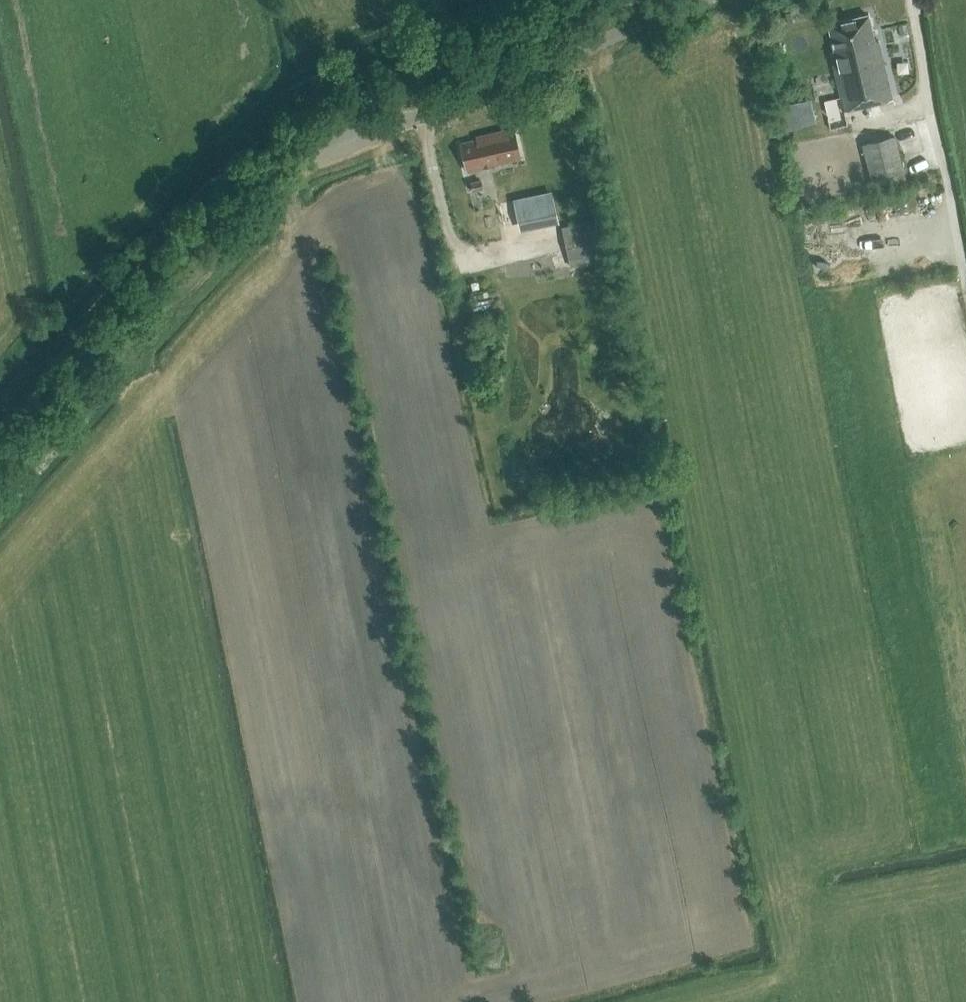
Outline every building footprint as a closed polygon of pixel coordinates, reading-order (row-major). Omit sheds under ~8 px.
[(879,44),(891,41),(888,28),(872,32),(868,16),(829,25),(835,51),(830,52),(840,97),(823,100),(830,128),(847,124),(844,110),(892,99),(879,44)] [(908,35),(906,25),(899,26),(901,36),(908,35)] [(810,131),(804,104),(777,109),(782,136),(810,131)] [(519,159),(513,132),(462,143),(468,170),(519,159)] [(908,182),(895,136),(861,145),(874,192),(908,182)] [(474,191),(482,189),(480,178),(471,180),(474,191)] [(533,228),(526,197),(513,199),(520,231),(533,228)] [(608,270),(598,220),(562,227),(568,254),(534,260),(537,274),(570,268),(572,277),(608,270)]
